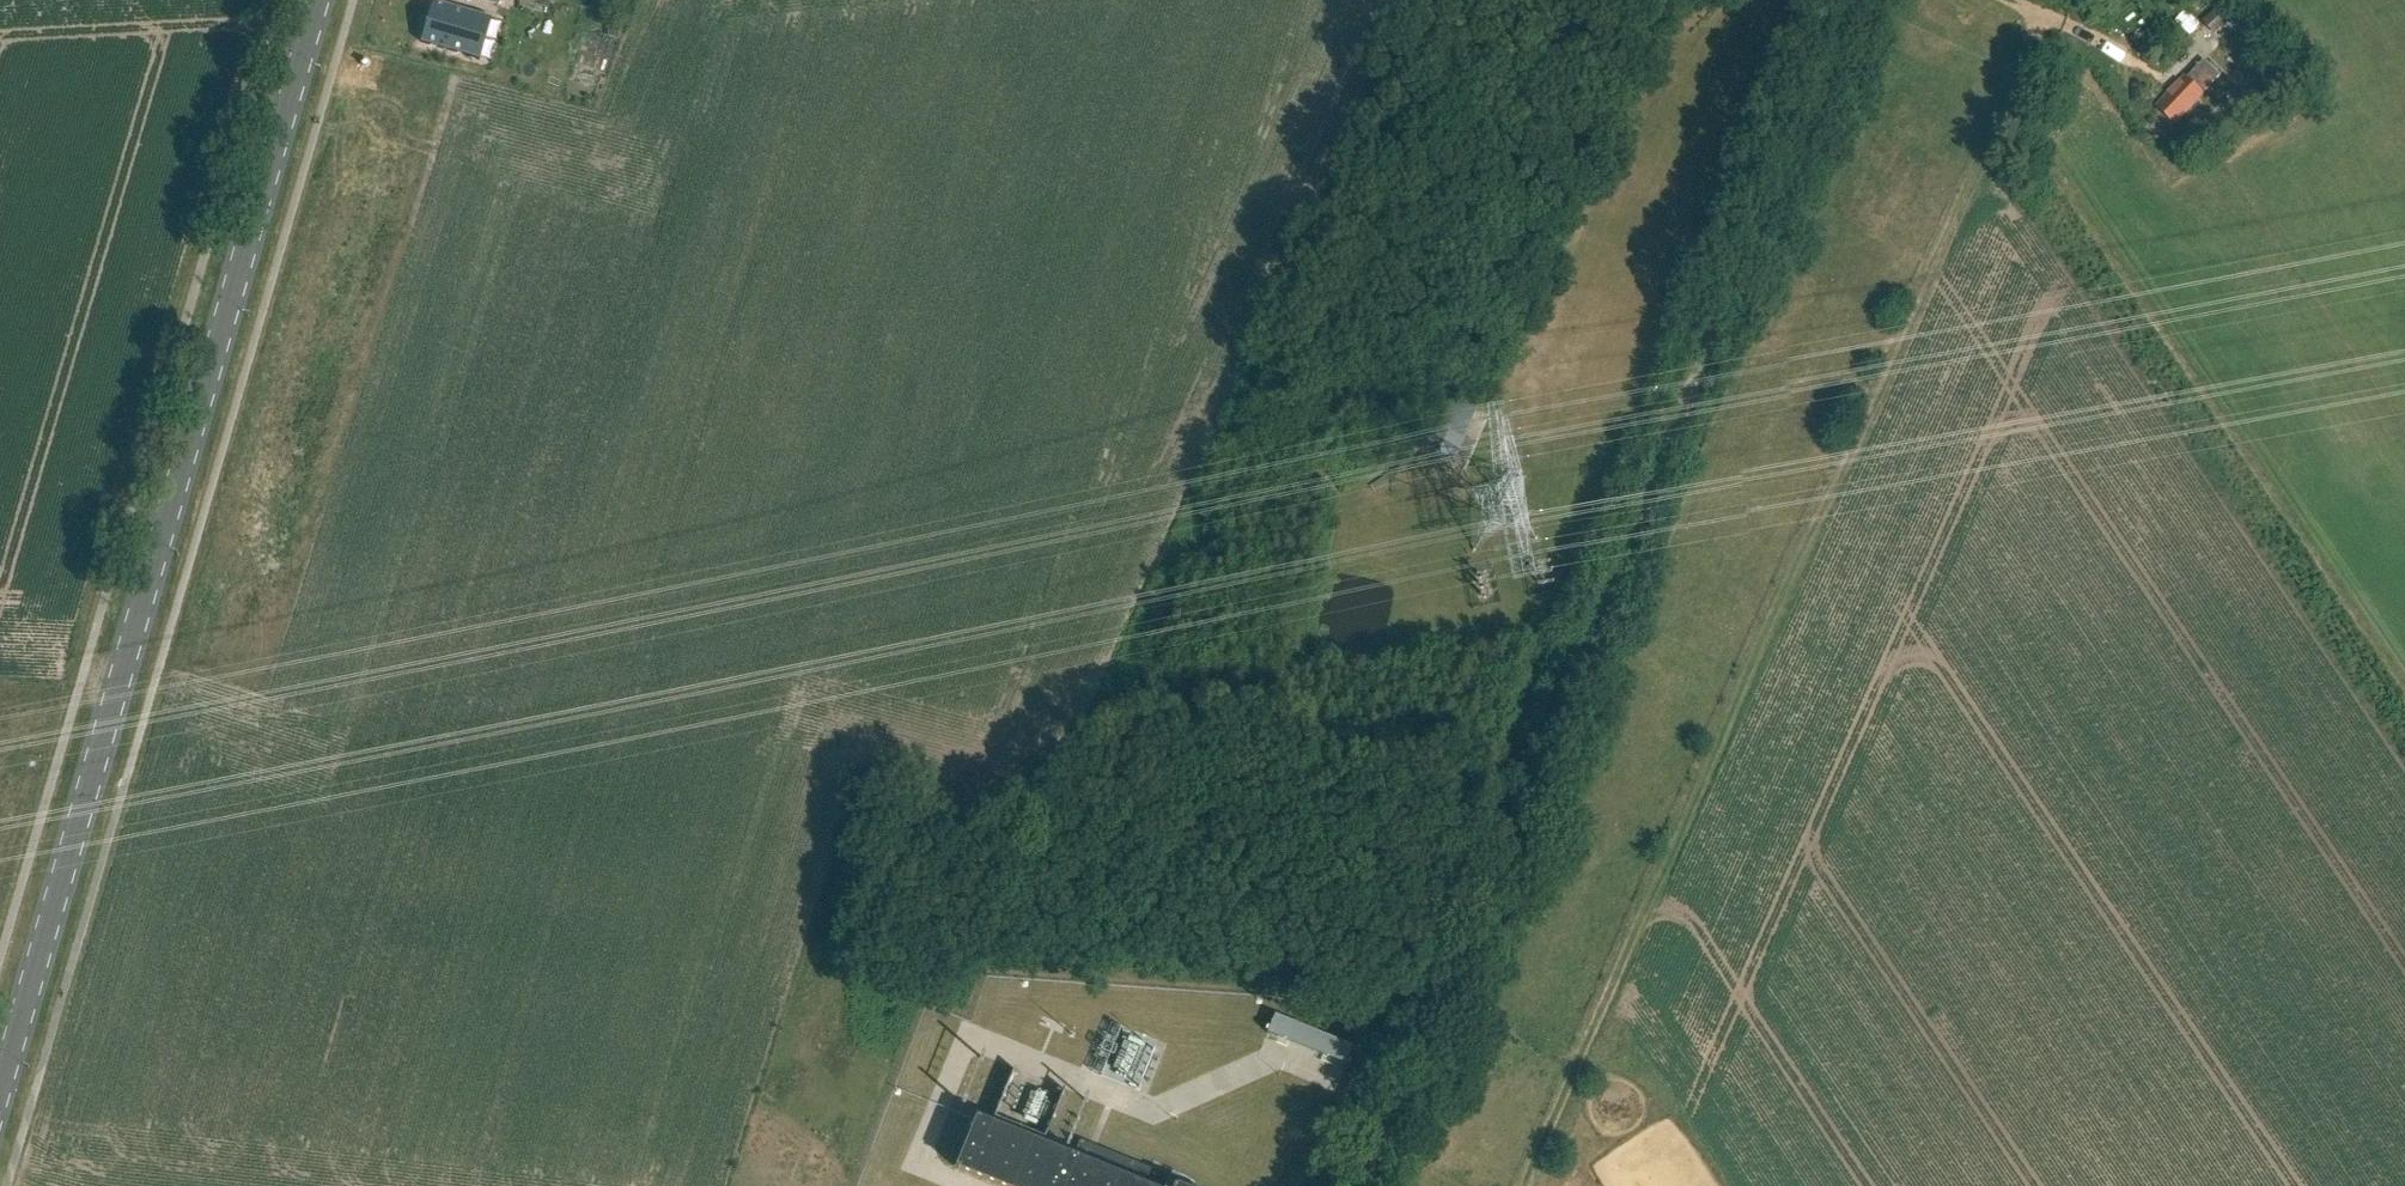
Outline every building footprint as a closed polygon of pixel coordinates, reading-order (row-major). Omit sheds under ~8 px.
[(420,43),(480,60),(480,59),(476,57),(487,19),(491,21),(492,19),(433,2),(432,3),(434,4),(423,42),(421,41),(420,43)] [(2215,35),(2234,16),(2222,4),(2203,23),(2215,35)] [(2252,29),(2241,17),(2232,24),(2242,36),(2252,29)] [(2202,94),(2219,76),(2204,61),(2187,79),(2185,77),(2157,107),(2175,124),(2202,95),(2202,94)] [(1274,1016),(1267,1033),(1345,1065),(1352,1048),(1274,1016)] [(1107,1061),(1124,1064),(1128,1042),(1111,1039),(1107,1061)] [(1024,1079),(1019,1102),(1032,1104),(1037,1082),(1024,1079)] [(977,1121),(957,1168),(999,1185),(1175,1185),(1177,1181),(1079,1142),(1072,1159),(977,1121)]
